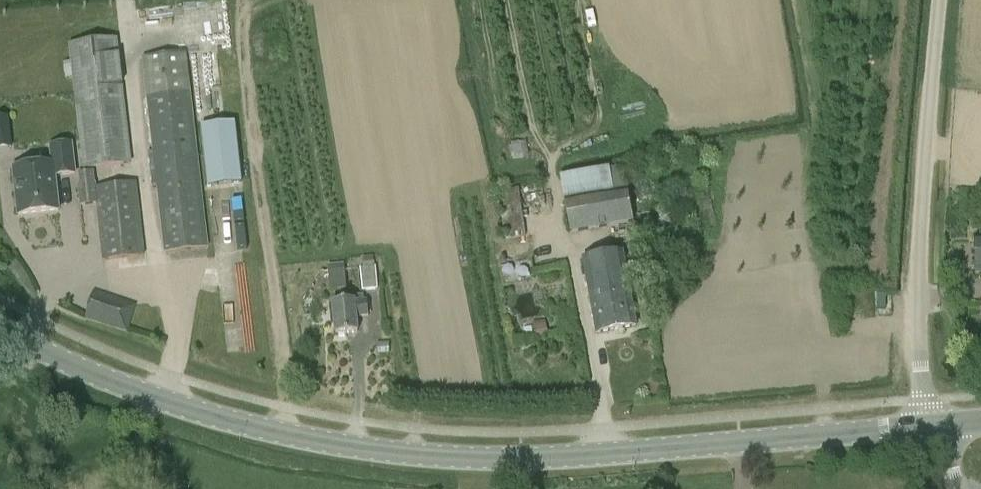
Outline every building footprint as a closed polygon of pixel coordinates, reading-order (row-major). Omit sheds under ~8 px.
[(131,164),(117,39),(68,45),(82,169),(131,164)] [(185,52),(141,57),(152,152),(147,153),(151,188),(156,188),(163,254),(208,248),(185,52)] [(0,117),(0,137),(9,137),(11,118),(0,117)] [(209,187),(242,182),(235,122),(202,127),(209,187)] [(529,157),(525,141),(511,143),(511,146),(509,147),(511,161),(529,157)] [(59,213),(55,178),(77,176),(73,143),(49,145),(51,163),(11,167),(17,217),(59,213)] [(608,168),(607,167),(559,176),(571,235),(634,222),(628,194),(623,166),(608,168)] [(95,187),(95,183),(94,183),(93,171),(77,173),(79,186),(77,186),(79,206),(95,204),(101,261),(144,257),(136,182),(95,187)] [(518,188),(497,191),(505,240),(525,237),(518,188)] [(635,328),(621,251),(583,259),(597,335),(635,328)] [(624,264),(626,276),(640,273),(637,261),(624,264)] [(343,262),(327,265),(330,291),(347,289),(344,270),(343,270),(343,262)] [(362,268),(359,269),(362,291),(377,290),(374,262),(361,263),(362,268)] [(93,290),(84,319),(127,333),(136,303),(93,290)] [(364,301),(363,296),(352,297),(353,301),(331,303),(335,335),(357,333),(356,319),(369,317),(366,300),(364,301)] [(535,340),(547,338),(544,321),(533,323),(535,340)]
